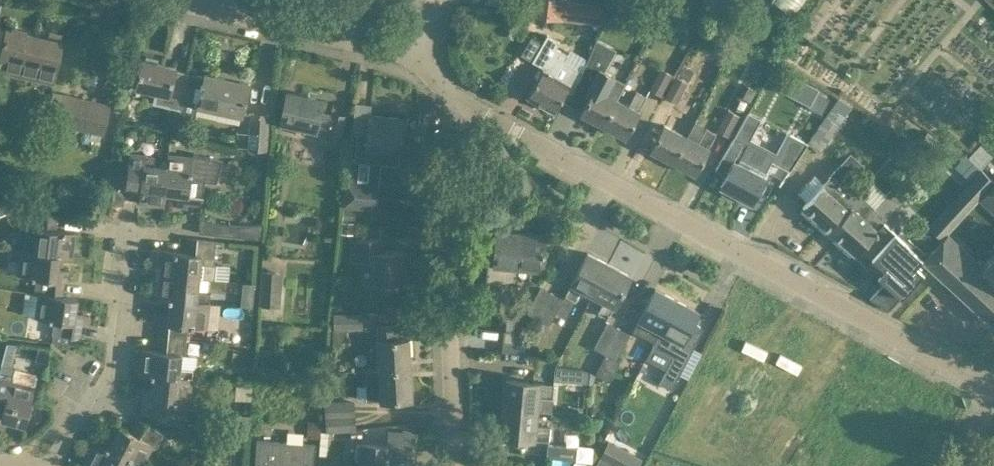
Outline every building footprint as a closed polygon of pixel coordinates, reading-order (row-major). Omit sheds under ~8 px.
[(564,0),(512,0),(511,10),(562,17),(562,16),(600,21),(602,5),(564,0)] [(793,14),(803,0),(774,0),(793,14)] [(667,5),(657,23),(670,30),(688,39),(697,22),(667,5)] [(6,29),(1,54),(40,63),(37,77),(36,77),(36,78),(52,82),(55,67),(57,67),(63,41),(26,33),(27,29),(12,26),(11,30),(6,29)] [(581,74),(562,63),(567,54),(556,48),(560,42),(547,34),(532,60),(543,67),(527,96),(554,111),(567,88),(569,84),(574,87),(581,74)] [(587,61),(579,79),(590,85),(588,88),(592,90),(583,108),(580,113),(581,113),(582,112),(590,117),(590,121),(598,125),(601,123),(603,124),(616,99),(624,84),(613,78),(614,76),(604,71),(610,59),(591,49),(587,61)] [(180,110),(188,72),(175,69),(175,67),(157,63),(158,58),(146,55),(145,60),(142,59),(136,87),(155,91),(152,104),(180,110)] [(659,67),(648,88),(662,95),(673,74),(659,67)] [(180,110),(175,132),(183,134),(187,115),(190,116),(196,110),(197,107),(215,111),(216,107),(241,112),(240,114),(241,114),(242,110),(248,83),(204,73),(204,76),(189,72),(180,110)] [(747,84),(741,97),(749,101),(756,89),(747,84)] [(103,133),(111,103),(53,88),(45,118),(103,133)] [(663,126),(650,150),(659,154),(657,159),(668,164),(670,160),(672,161),(694,122),(675,112),(683,96),(669,88),(652,120),(663,126)] [(628,105),(616,99),(603,124),(624,135),(624,136),(625,136),(637,114),(639,110),(637,110),(645,95),(636,90),(628,105)] [(340,140),(341,132),(345,115),(332,112),(332,114),(319,111),(322,99),(287,91),(280,121),(281,121),(279,128),(294,132),(296,125),(316,129),(316,128),(327,130),(326,137),(340,140)] [(815,92),(808,106),(822,114),(829,99),(815,92)] [(838,96),(807,142),(820,151),(851,105),(838,96)] [(121,136),(126,109),(120,108),(115,135),(121,136)] [(716,131),(729,137),(740,115),(727,109),(716,131)] [(748,111),(715,169),(726,175),(721,185),(724,187),(721,192),(734,198),(736,194),(751,201),(764,175),(774,155),(773,155),(748,142),(754,130),(754,129),(756,124),(745,118),(748,112),(749,111),(748,111)] [(269,113),(250,112),(247,148),(248,148),(248,150),(266,154),(269,113)] [(367,133),(357,132),(354,158),(396,163),(398,150),(399,150),(403,117),(369,114),(367,133)] [(715,132),(706,127),(694,120),(694,122),(672,161),(695,173),(708,148),(707,147),(715,132)] [(927,131),(920,141),(935,152),(943,142),(927,131)] [(807,143),(790,134),(775,163),(789,170),(807,143)] [(982,169),(993,156),(981,143),(968,157),(982,169)] [(163,205),(165,192),(168,167),(167,167),(152,165),(154,155),(129,152),(126,180),(141,182),(138,202),(163,205)] [(202,204),(205,180),(216,182),(221,160),(193,153),(193,156),(169,153),(167,167),(168,167),(165,192),(178,194),(177,207),(187,208),(188,202),(202,204)] [(858,183),(852,177),(864,165),(851,153),(803,206),(830,230),(858,199),(850,192),(858,183)] [(982,169),(929,227),(928,226),(920,235),(933,248),(926,256),(923,259),(929,265),(993,324),(993,323),(993,251),(982,264),(948,232),(979,199),(993,213),(993,180),(982,169)] [(343,206),(378,209),(380,183),(345,180),(343,206)] [(882,222),(902,199),(890,188),(875,206),(862,195),(858,199),(830,230),(855,254),(884,223),(882,222)] [(72,257),(74,232),(55,230),(57,215),(29,212),(25,249),(33,250),(33,251),(59,254),(59,255),(72,257)] [(239,224),(225,223),(224,234),(260,238),(261,222),(254,223),(249,224),(239,224)] [(884,223),(856,254),(884,280),(870,297),(889,308),(929,265),(923,259),(926,256),(901,233),(898,236),(884,223)] [(487,262),(485,284),(516,287),(518,265),(521,232),(497,229),(494,262),(487,262)] [(545,234),(521,232),(518,265),(529,266),(528,280),(540,281),(545,234)] [(216,265),(212,264),(215,240),(208,239),(197,238),(188,237),(186,252),(163,249),(163,253),(160,273),(198,278),(198,277),(214,279),(216,265)] [(382,237),(362,237),(355,237),(356,261),(372,260),(373,283),(384,283),(384,286),(407,285),(406,263),(403,263),(403,249),(383,250),(382,237)] [(57,269),(59,255),(59,254),(33,251),(33,250),(22,249),(18,273),(36,276),(33,292),(39,293),(61,296),(61,295),(64,280),(68,280),(70,270),(57,269)] [(582,288),(593,294),(609,264),(588,253),(566,294),(576,300),(582,288)] [(630,275),(609,264),(593,294),(604,300),(598,311),(608,317),(630,275)] [(258,305),(279,306),(282,274),(261,272),(258,305)] [(197,291),(198,278),(160,273),(157,298),(170,299),(209,303),(210,293),(197,291)] [(240,306),(252,308),(255,284),(242,283),(240,306)] [(527,311),(537,316),(551,290),(541,285),(527,311)] [(660,330),(676,300),(655,288),(633,330),(654,341),(660,330)] [(563,297),(551,290),(537,316),(549,323),(555,312),(563,297)] [(77,297),(61,295),(61,296),(39,293),(36,316),(54,319),(51,333),(52,333),(51,341),(72,344),(73,337),(79,337),(81,323),(86,324),(88,314),(75,312),(77,297)] [(206,327),(209,303),(170,299),(169,313),(156,312),(155,322),(160,322),(158,337),(186,340),(187,325),(206,327)] [(654,341),(653,344),(673,355),(666,368),(658,383),(671,390),(693,347),(682,341),(685,336),(693,321),(698,311),(676,300),(660,330),(654,341)] [(361,329),(361,313),(332,313),(333,329),(361,329)] [(594,346),(605,352),(619,327),(608,320),(594,346)] [(377,326),(379,368),(379,369),(410,367),(408,338),(395,338),(394,325),(377,326)] [(605,352),(616,358),(630,333),(619,327),(605,352)] [(504,329),(502,351),(532,353),(532,340),(513,338),(513,330),(505,329),(504,329)] [(184,354),(186,340),(158,337),(157,350),(142,348),(139,374),(152,375),(153,374),(191,379),(192,369),(178,367),(180,354),(184,354)] [(38,374),(15,368),(11,367),(17,343),(6,342),(1,364),(0,367),(0,396),(6,398),(0,418),(25,425),(35,385),(38,374)] [(583,381),(584,369),(582,369),(555,366),(554,378),(583,381)] [(412,397),(410,367),(379,369),(379,368),(364,369),(366,399),(412,397)] [(188,403),(191,379),(153,374),(152,375),(151,389),(138,388),(137,397),(142,398),(140,413),(168,416),(170,400),(188,403)] [(506,379),(503,407),(537,410),(539,397),(552,398),(554,384),(506,379)] [(324,401),(326,432),(356,430),(354,400),(324,401)] [(503,407),(500,435),(548,440),(549,425),(536,424),(537,410),(503,407)] [(95,443),(129,461),(139,465),(140,465),(151,445),(154,447),(162,432),(137,419),(131,432),(118,425),(112,439),(100,433),(95,443)] [(164,423),(163,432),(182,434),(182,425),(164,423)] [(355,458),(359,458),(359,465),(385,465),(386,457),(410,460),(413,434),(399,433),(387,431),(386,445),(361,442),(361,443),(356,442),(355,458)] [(255,465),(314,465),(316,443),(257,439),(255,465)] [(595,465),(620,465),(628,451),(608,440),(595,465)] [(129,461),(95,443),(84,463),(85,465),(126,465),(129,461)] [(546,456),(576,458),(577,445),(547,443),(546,456)]
